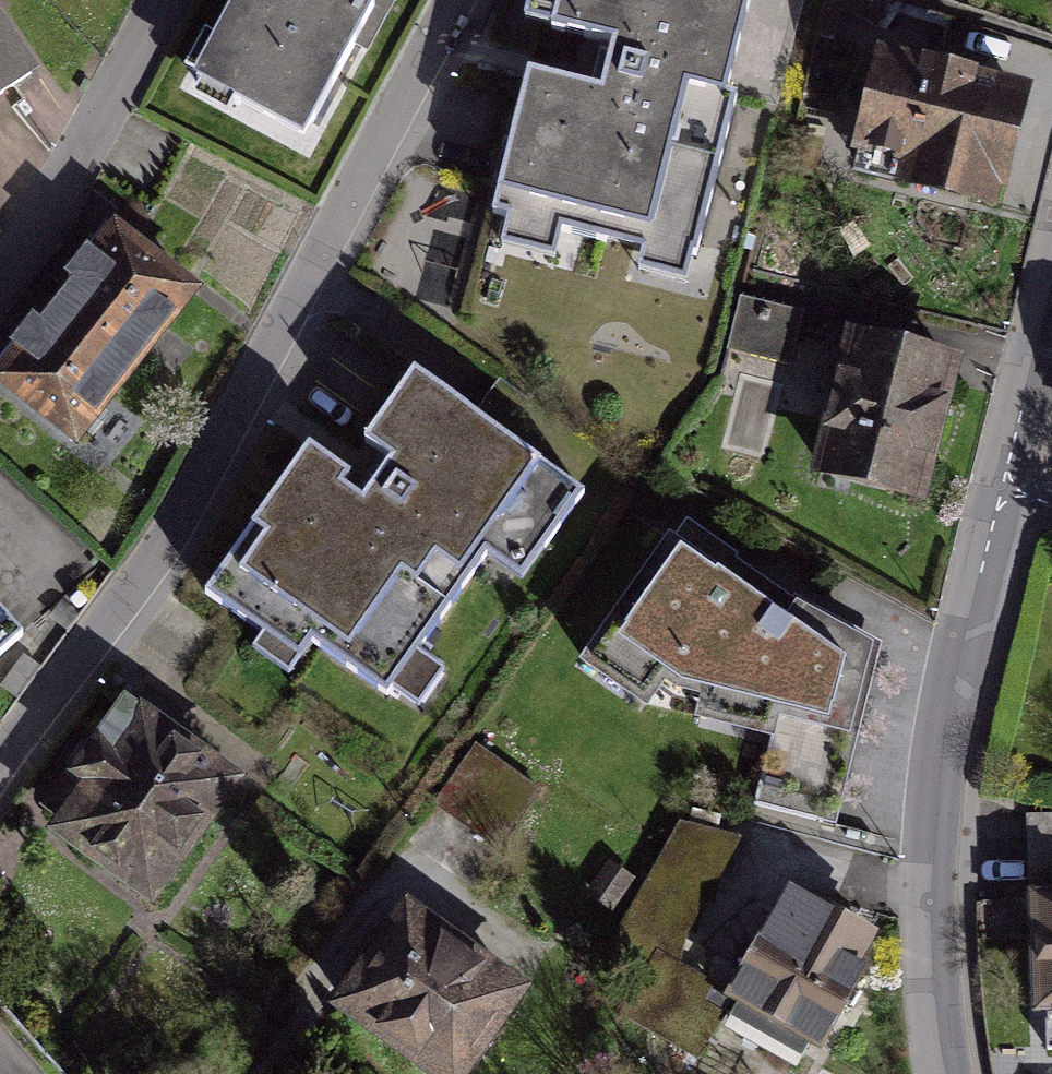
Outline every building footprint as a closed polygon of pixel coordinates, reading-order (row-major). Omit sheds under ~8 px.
[(377,0),(231,0),(218,23),(196,64),(309,125),(377,0)] [(499,222),(682,271),(754,0),(561,0),(557,17),(620,34),(608,79),(605,92),(539,74),(499,222)] [(34,65),(0,17),(0,88),(34,65)] [(1002,200),(1027,85),(1006,80),(890,55),(865,170),(1002,200)] [(189,282),(114,227),(89,261),(34,333),(1,378),(76,433),(189,282)] [(922,491),(957,363),(924,353),(855,332),(823,468),(922,491)] [(526,577),(588,495),(419,368),(366,437),(397,461),(374,491),(355,476),(315,446),(205,592),(296,660),(310,641),(384,696),(493,552),(526,577)] [(729,453),(768,457),(776,387),(736,383),(729,453)] [(820,637),(674,540),(608,642),(683,698),(774,713),(756,801),(823,820),(862,665),(820,637)] [(0,609),(0,653),(22,634),(0,609)] [(158,715),(134,697),(45,814),(150,893),(239,776),(158,715)] [(528,823),(527,767),(441,769),(441,824),(528,823)] [(738,854),(681,821),(610,943),(650,966),(623,1012),(695,1054),(719,1012),(700,1002),(712,982),(676,961),(738,854)] [(1037,891),(1044,1047),(1051,1046),(1051,890),(1037,891)] [(822,1050),(879,947),(789,898),(732,1001),(822,1050)] [(528,998),(411,904),(343,989),(450,1073),(467,1073),(528,998)]
